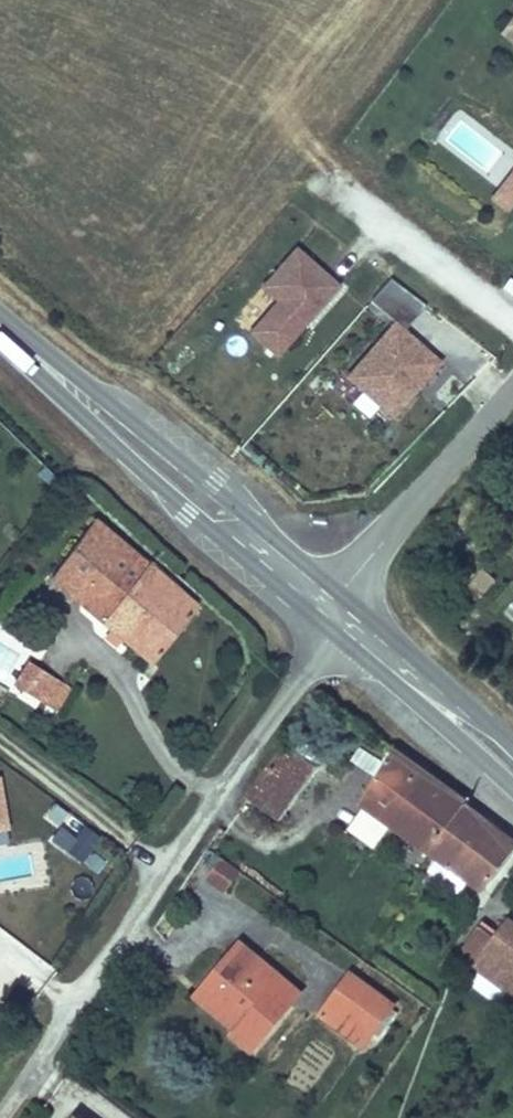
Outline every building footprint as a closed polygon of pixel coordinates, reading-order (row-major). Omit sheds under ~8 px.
[(508,19),(497,34),(512,46),(512,22),(508,19)] [(491,199),(509,213),(512,208),(512,170),(491,199)] [(299,243),(231,313),(275,355),(343,284),(299,243)] [(443,357),(406,327),(426,302),(391,275),(370,301),(390,317),(343,374),(395,416),(443,357)] [(200,600),(97,515),(54,572),(157,659),(200,600)] [(485,566),(468,579),(479,594),(496,581),(485,566)] [(501,613),(512,623),(512,598),(501,613)] [(24,661),(31,666),(19,683),(30,690),(36,694),(52,672),(29,654),(24,661)] [(25,697),(30,690),(19,683),(15,688),(25,697)] [(363,795),(432,845),(464,800),(469,794),(396,741),(363,795)] [(319,767),(285,743),(246,798),(281,822),(319,767)] [(1,777),(0,777),(0,833),(10,831),(1,777)] [(464,800),(432,845),(485,883),(512,843),(512,834),(464,800)] [(91,862),(110,840),(96,828),(77,850),(91,862)] [(241,872),(221,859),(206,881),(225,894),(241,872)] [(512,995),(512,915),(502,930),(489,921),(469,949),(512,980),(506,990),(512,995)] [(244,967),(257,953),(237,938),(226,952),(244,967)] [(257,953),(244,967),(226,952),(200,984),(242,1021),(238,1027),(234,1032),(251,1044),(297,986),(257,953)] [(393,1003),(354,972),(322,1011),(362,1043),(393,1003)] [(242,1021),(200,984),(193,992),(238,1027),(242,1021)]
